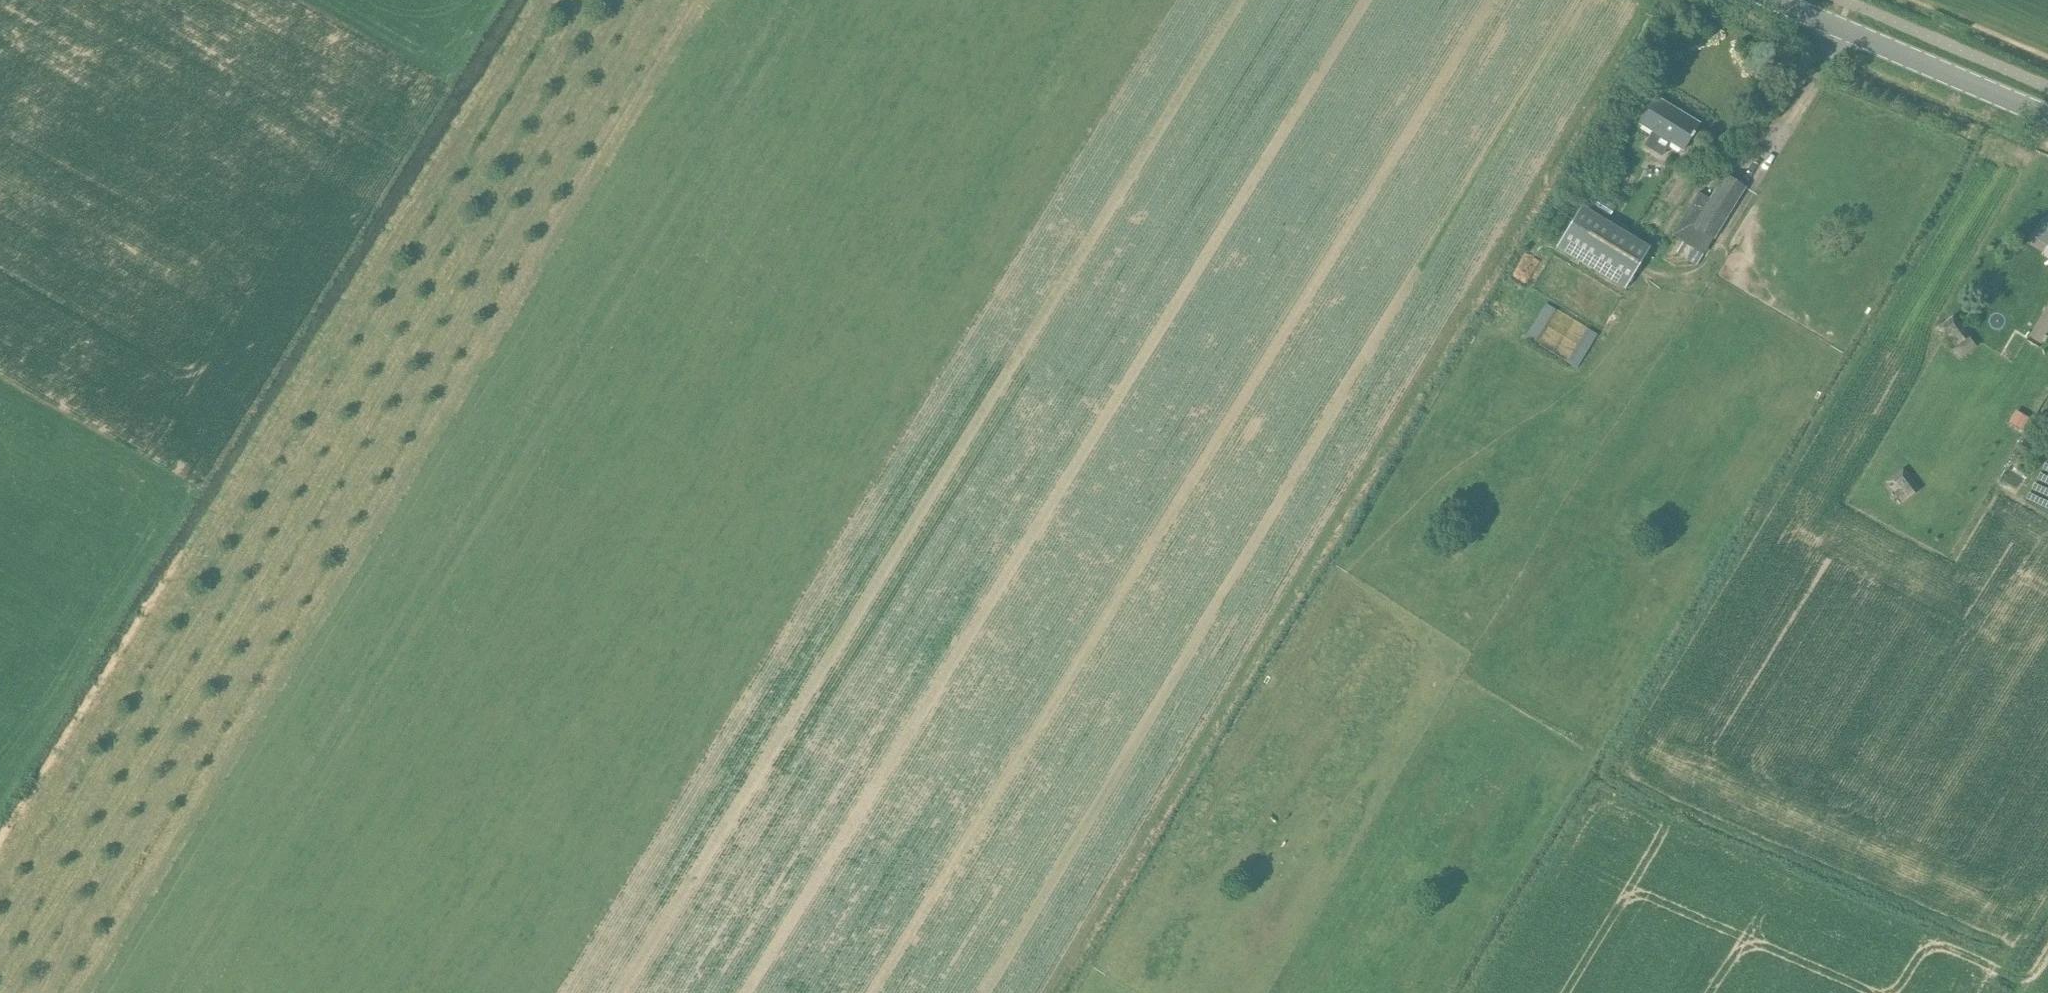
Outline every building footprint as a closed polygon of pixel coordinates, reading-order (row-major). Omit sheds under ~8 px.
[(1656,98),(1646,115),(1640,124),(1653,132),(1644,146),(1662,157),(1671,143),(1683,150),(1699,124),(1656,98)] [(1699,193),(1683,219),(1692,225),(1688,231),(1684,228),(1678,238),(1683,241),(1682,243),(1704,256),(1714,239),(1746,187),(1725,175),(1710,199),(1699,193)] [(1605,205),(1601,212),(1612,218),(1616,211),(1605,205)] [(1581,206),(1555,248),(1626,290),(1651,247),(1581,206)] [(2036,238),(2047,245),(2047,244),(2047,227),(2044,225),(2036,238)] [(1975,348),(1968,338),(1952,316),(1936,328),(1951,350),(1953,349),(1960,359),(1975,348)] [(1989,323),(1982,335),(1996,344),(2003,332),(1989,323)] [(1903,469),(1889,479),(1884,482),(1902,504),(1919,491),(1930,482),(1914,461),(1903,469)] [(2007,470),(2001,481),(2019,492),(2026,481),(2007,470)]
